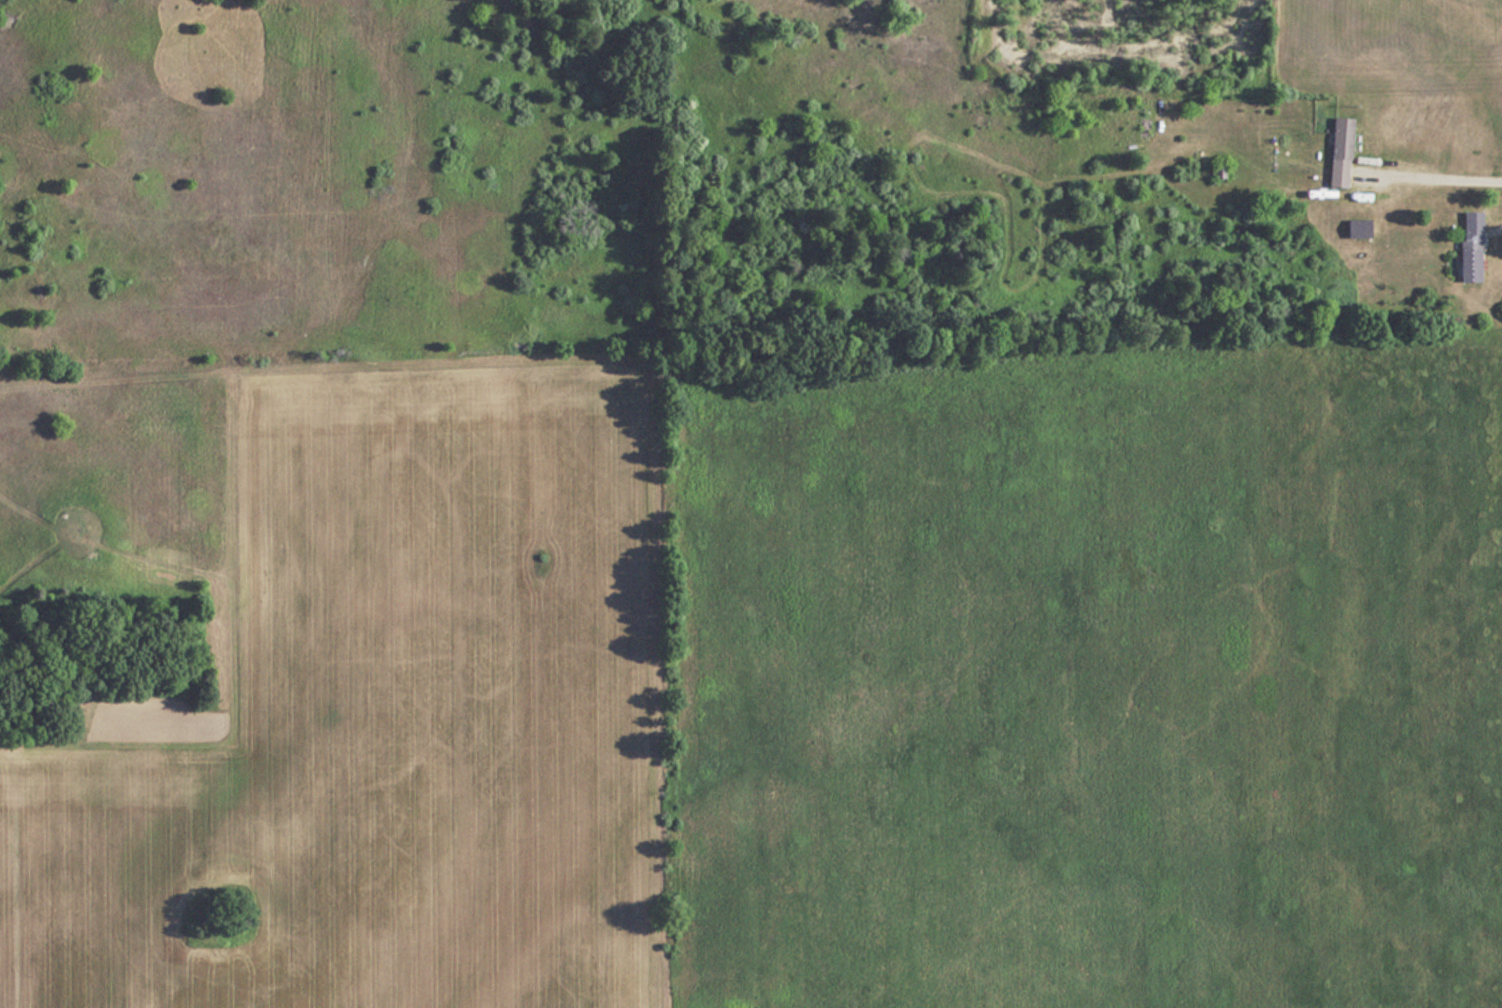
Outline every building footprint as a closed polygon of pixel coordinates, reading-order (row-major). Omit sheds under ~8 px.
[(1325,185),(1344,187),(1349,118),(1329,117),(1325,185)] [(1457,281),(1477,281),(1478,212),(1458,211),(1457,281)]
